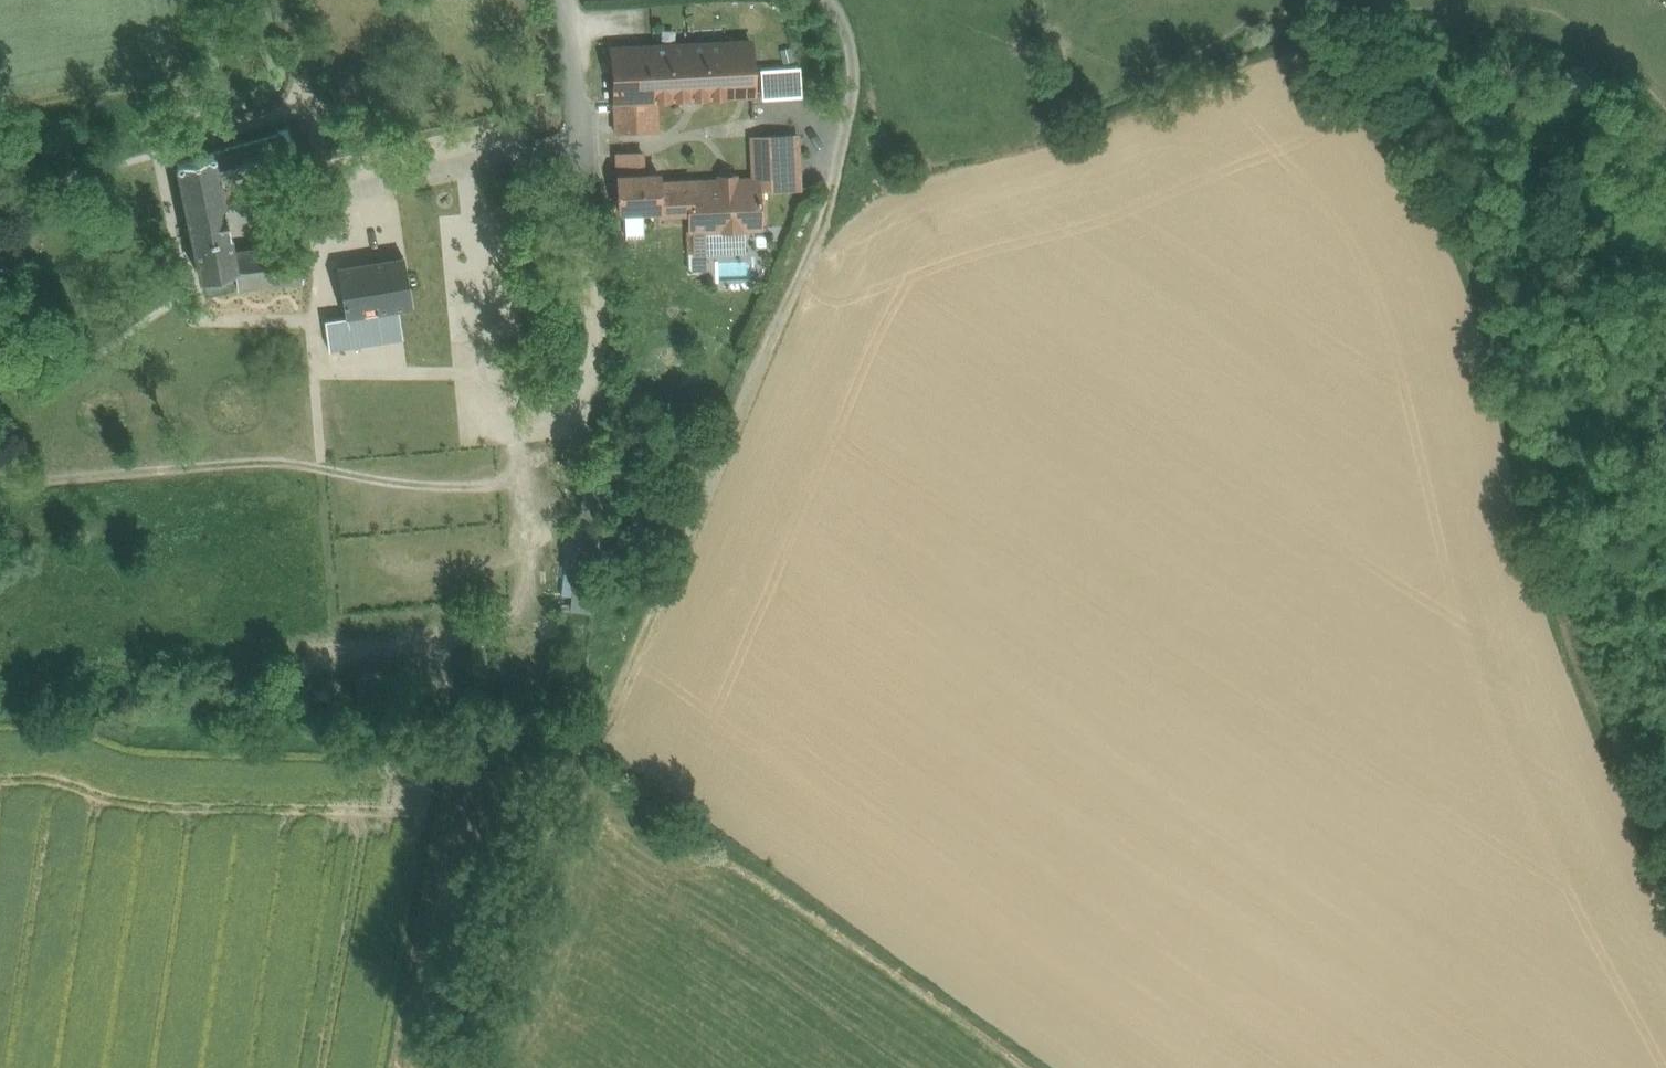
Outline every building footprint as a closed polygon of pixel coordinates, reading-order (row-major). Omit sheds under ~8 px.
[(748,48),(598,55),(602,138),(665,136),(664,105),(750,101),(748,48)] [(739,178),(681,180),(683,217),(684,242),(755,239),(753,198),(796,196),(794,138),(738,141),(739,178)] [(214,156),(178,167),(197,289),(233,280),(235,295),(300,285),(301,253),(235,251),(224,188),(296,172),(286,139),(216,160),(214,156)] [(617,213),(683,217),(681,180),(650,181),(649,168),(615,177),(617,213)] [(386,290),(339,298),(342,320),(322,323),(328,361),(396,350),(386,290)] [(567,610),(595,610),(596,562),(568,562),(567,610)]
